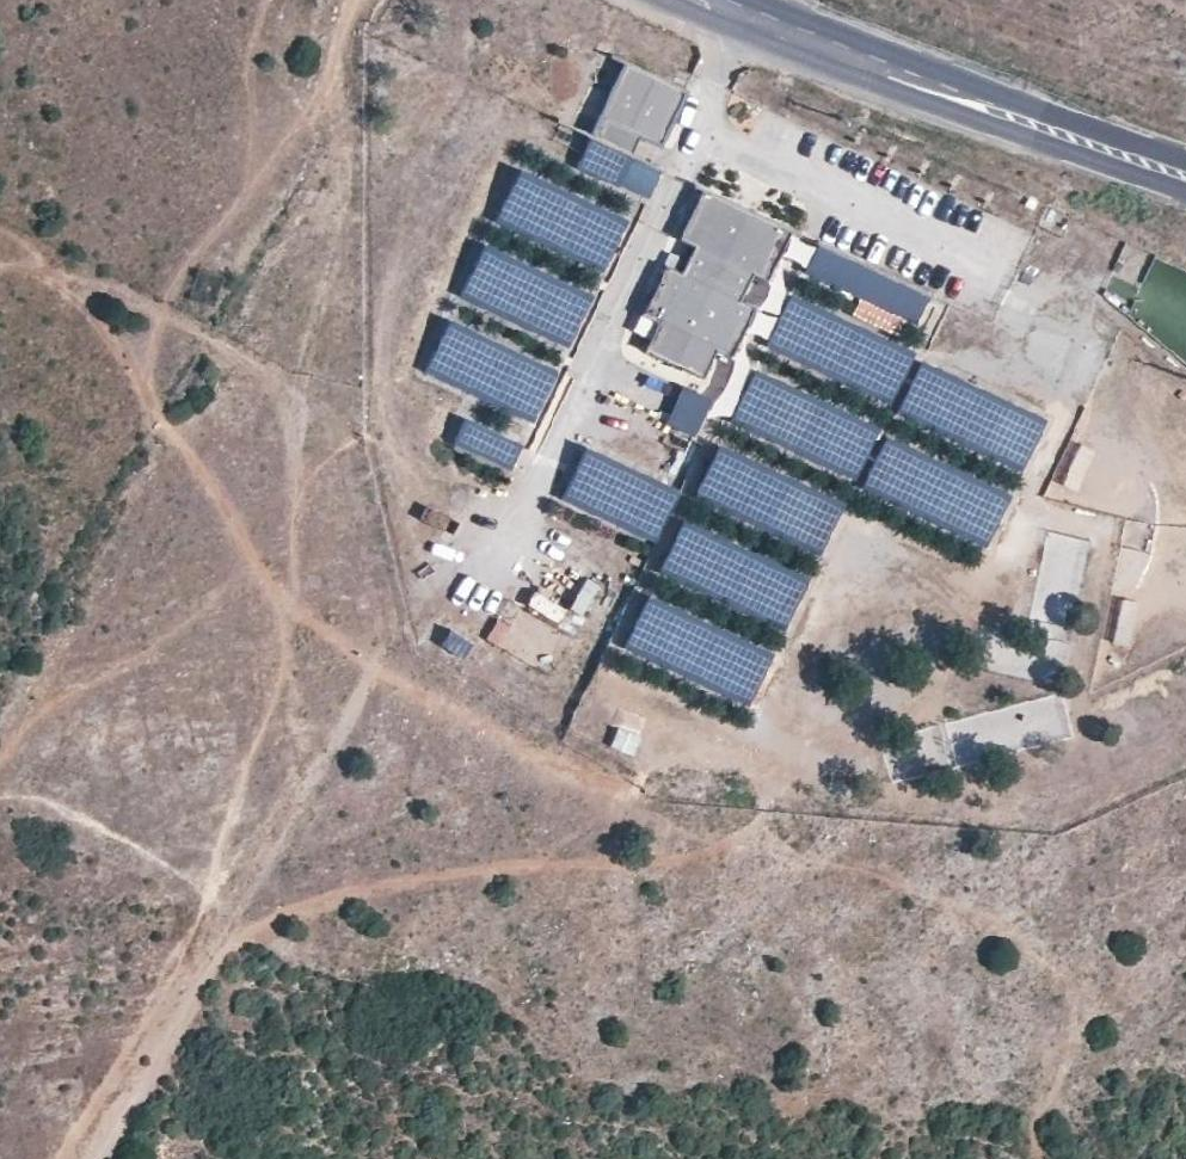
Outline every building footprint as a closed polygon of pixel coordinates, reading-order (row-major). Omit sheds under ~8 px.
[(617,63),(585,137),(625,155),(633,137),(659,149),(684,92),(617,63)] [(629,219),(519,173),(497,223),(607,270),(629,219)] [(788,232),(701,192),(678,241),(696,249),(681,281),(663,272),(641,317),(658,325),(647,348),(703,375),(713,352),(730,360),(753,311),(734,303),(749,274),(767,283),(788,232)] [(908,342),(930,296),(819,243),(804,274),(859,301),(852,315),(908,342)] [(593,294),(484,247),(462,298),(571,345),(593,294)] [(915,351),(792,297),(769,350),(892,404),(915,351)] [(556,371),(446,324),(424,375),(534,422),(556,371)] [(1046,421),(922,365),(900,412),(1024,469),(1046,421)] [(881,430),(756,374),(733,425),(857,481),(881,430)] [(682,385),(666,424),(696,437),(713,398),(682,385)] [(523,446),(465,420),(454,444),(512,470),(523,446)] [(1012,497),(889,439),(865,490),(988,548),(1012,497)] [(1079,492),(1095,449),(1078,443),(1062,486),(1079,492)] [(846,503),(720,447),(698,496),(823,552),(846,503)] [(679,491),(580,449),(559,498),(658,541),(679,491)] [(810,577),(684,522),(661,573),(788,628),(810,577)] [(588,580),(569,610),(583,619),(602,588),(588,580)] [(533,591),(525,605),(559,623),(567,609),(533,591)] [(773,654),(649,596),(624,647),(749,706),(773,654)] [(1131,647),(1139,601),(1120,598),(1112,644),(1131,647)] [(485,641),(550,669),(568,628),(502,600),(485,641)] [(451,629),(440,647),(462,660),(472,643),(451,629)] [(635,755),(640,736),(616,729),(610,748),(635,755)] [(885,773),(940,771),(938,730),(884,732),(885,773)]
